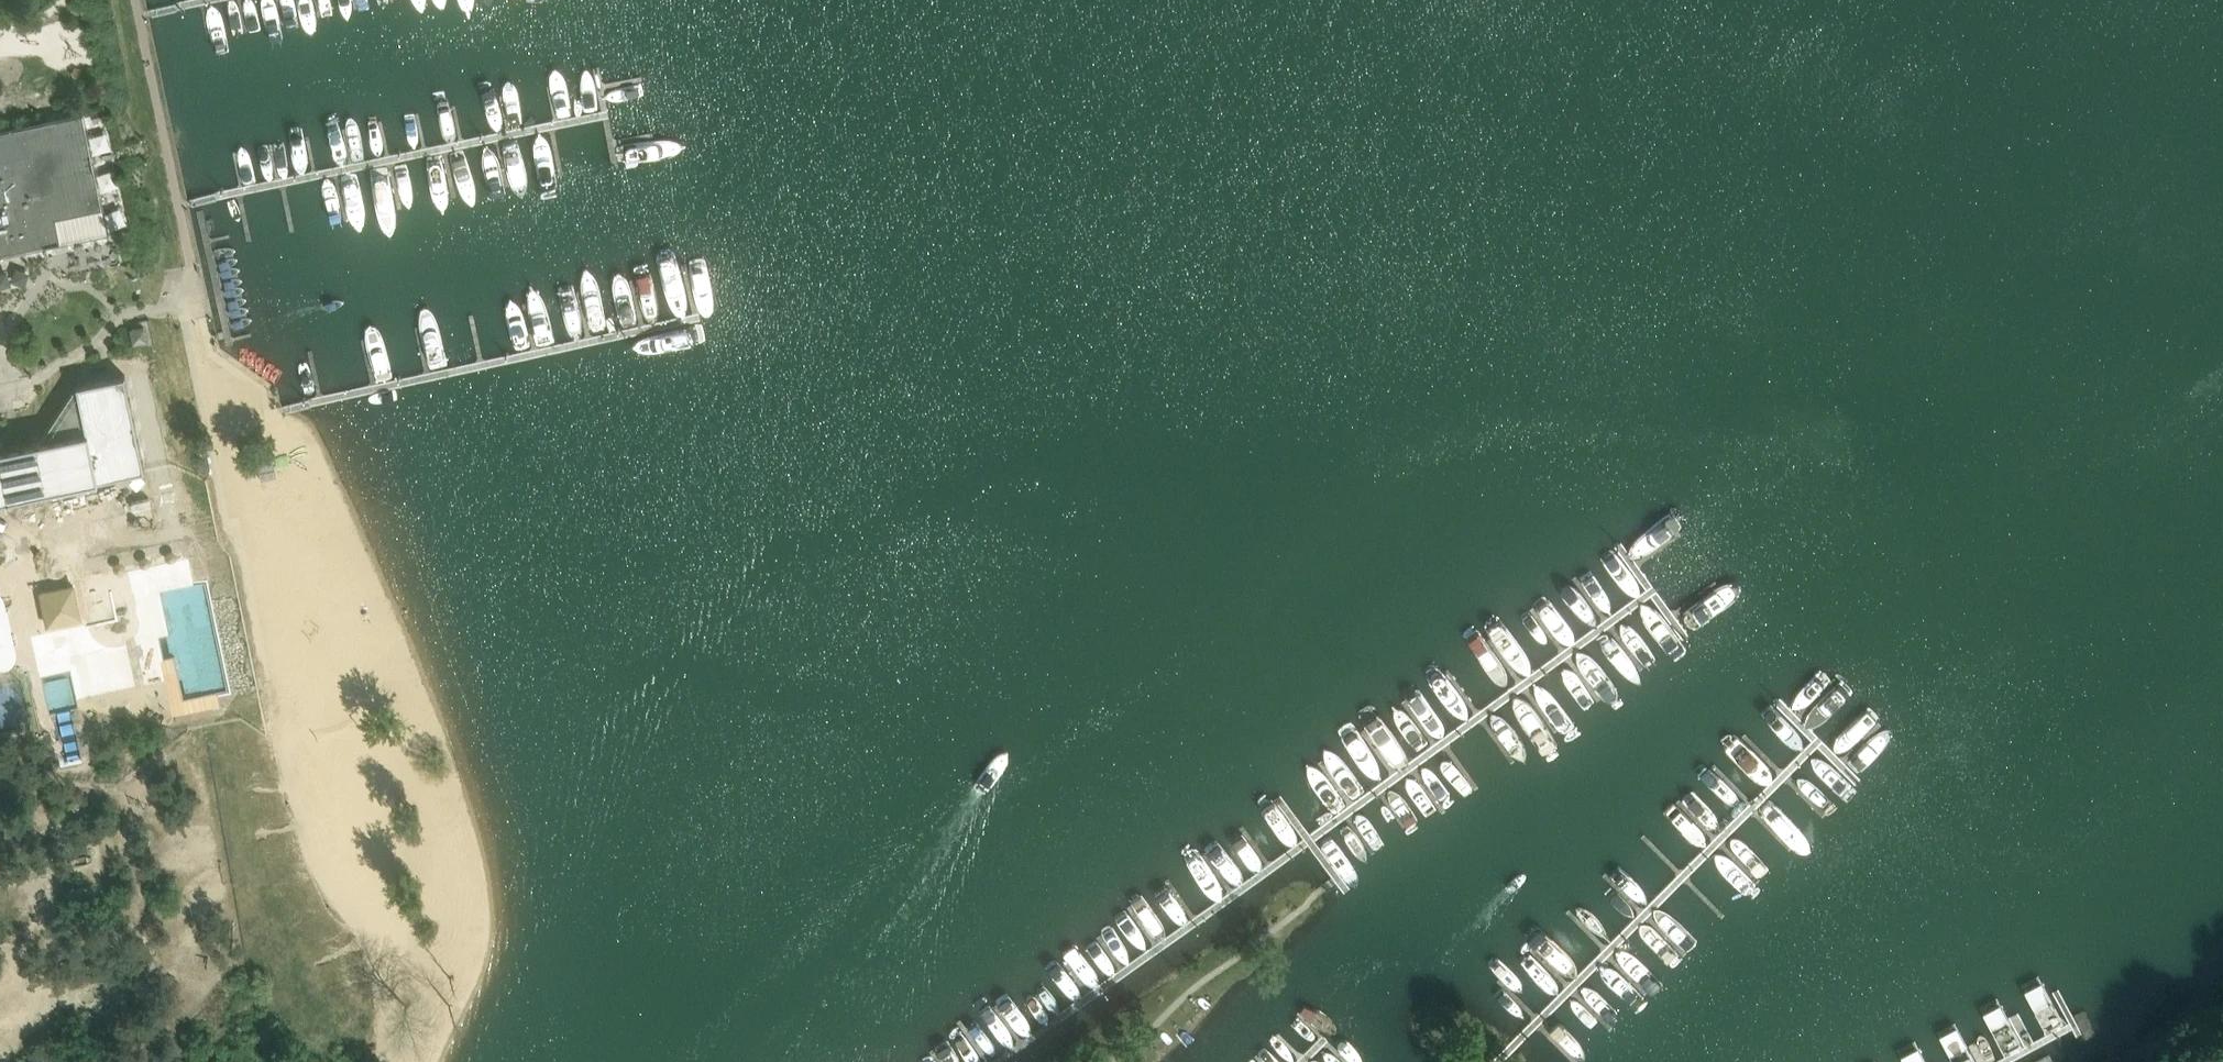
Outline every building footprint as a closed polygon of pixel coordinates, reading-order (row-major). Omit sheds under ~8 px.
[(83,115),(83,113),(13,128),(18,150),(0,154),(0,252),(61,239),(56,216),(103,206),(83,115)] [(145,325),(131,328),(134,342),(148,340),(145,325)] [(126,373),(123,373),(120,374),(88,381),(78,383),(80,394),(76,395),(49,438),(38,440),(0,447),(0,497),(9,495),(143,467),(146,466),(126,373)] [(2038,976),(2020,985),(2046,1034),(2063,1024),(2038,976)] [(1996,998),(1978,1007),(2004,1056),(2022,1046),(1996,998)] [(1939,1031),(1956,1061),(1978,1061),(1957,1022),(1939,1031)] [(1897,1050),(1903,1061),(1925,1061),(1914,1041),(1897,1050)]
